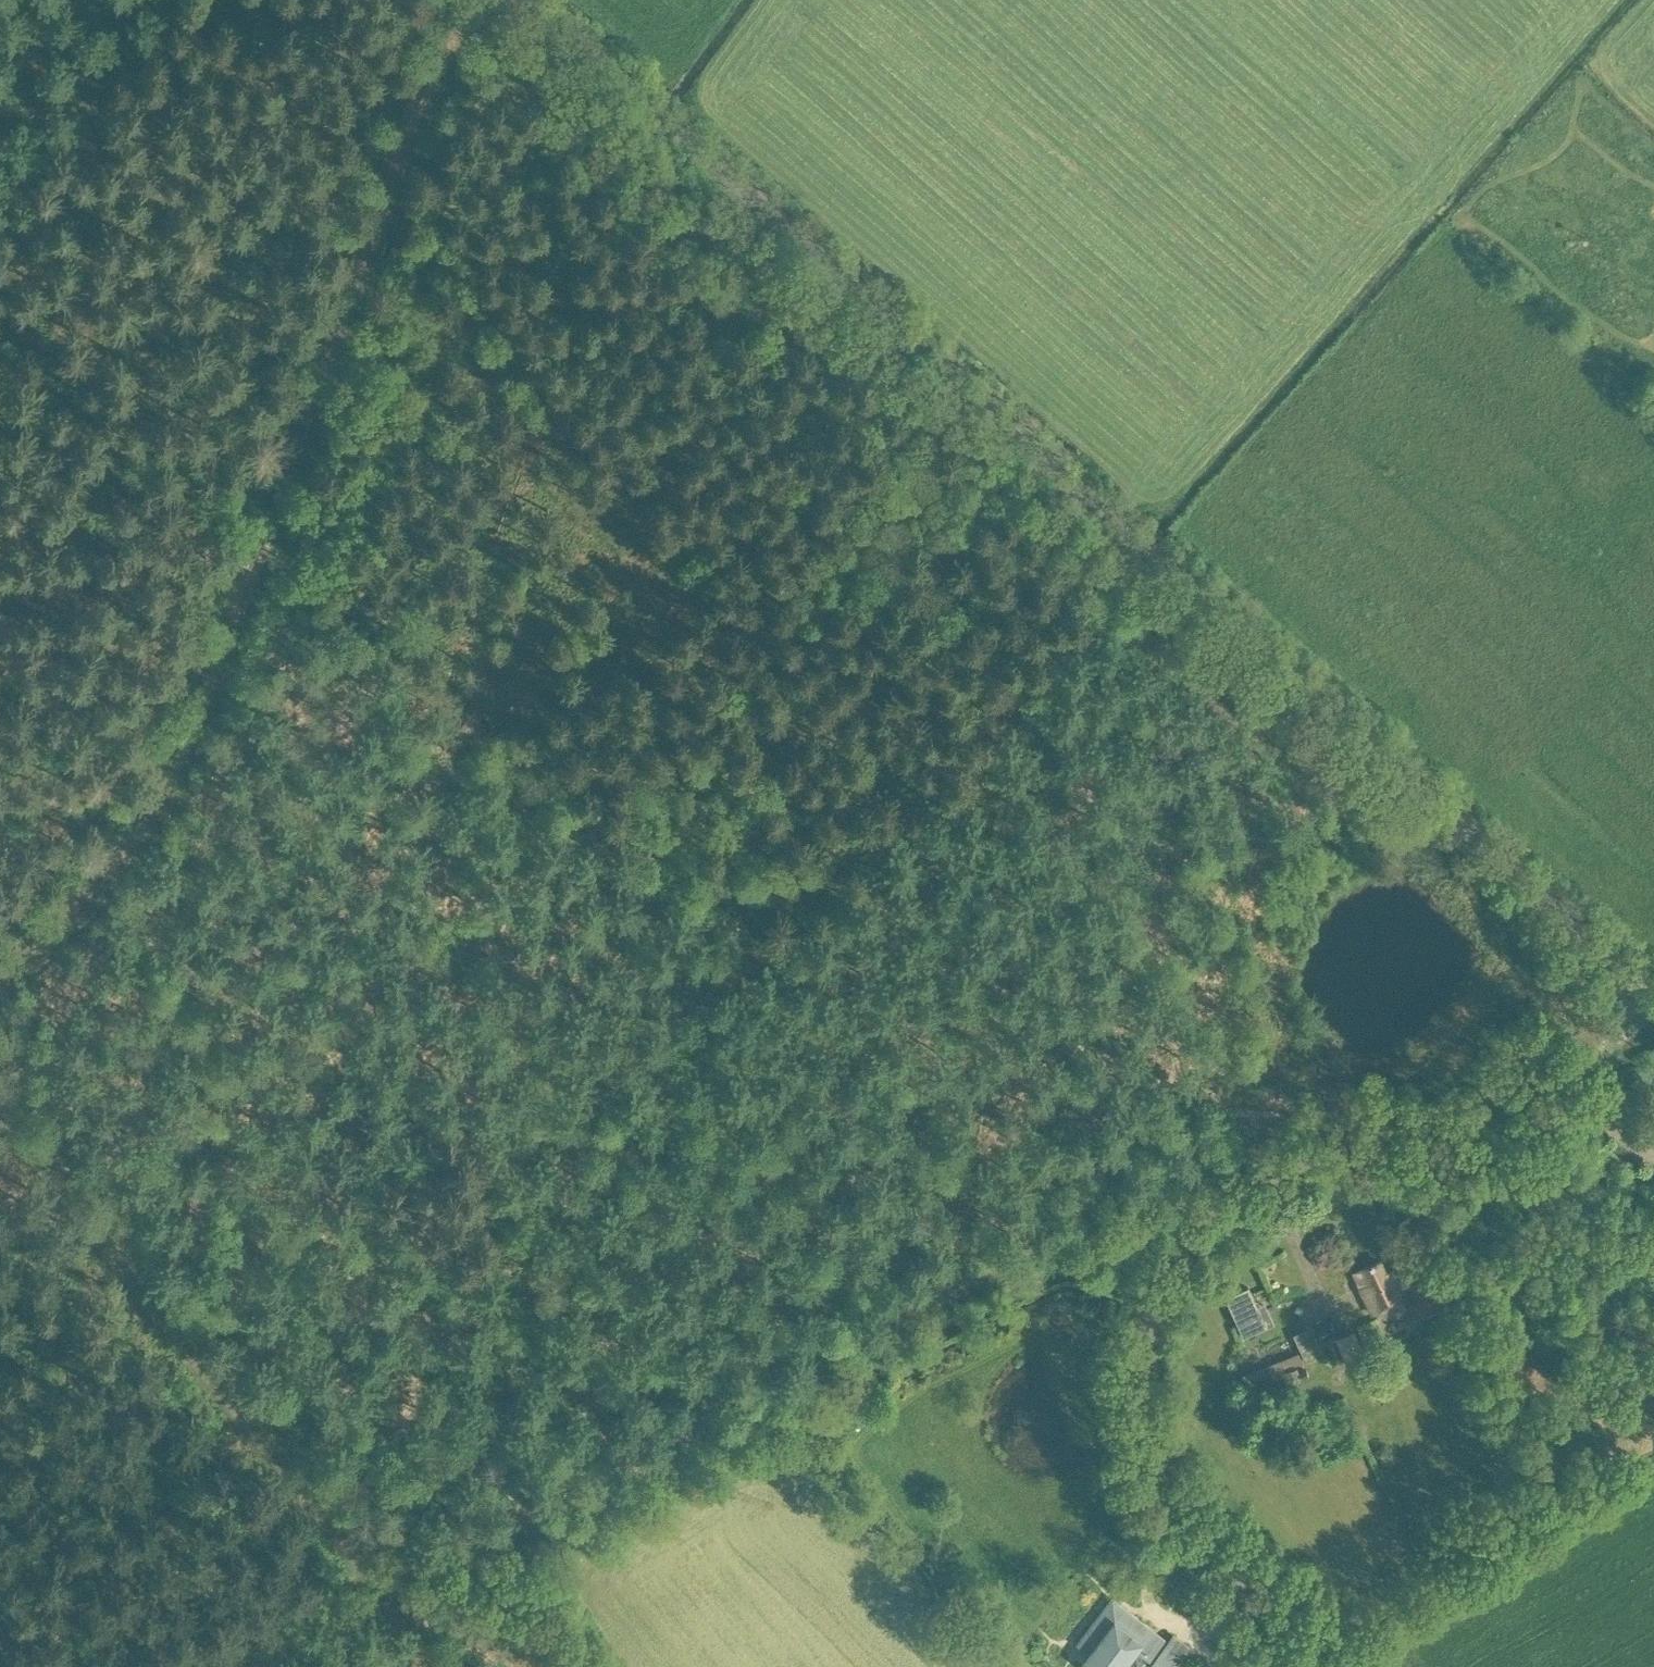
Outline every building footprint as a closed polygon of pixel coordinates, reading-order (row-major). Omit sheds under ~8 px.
[(1386,1272),(1381,1260),(1356,1272),(1374,1311),(1408,1295),(1407,1294),(1416,1290),(1426,1310),(1449,1300),(1432,1264),(1409,1275),(1413,1284),(1404,1288),(1395,1268),(1386,1272)] [(1256,1305),(1248,1286),(1225,1297),(1238,1324),(1260,1314),(1256,1305)] [(1301,1329),(1311,1354),(1329,1347),(1319,1322),(1301,1329)] [(1349,1366),(1367,1357),(1355,1330),(1337,1338),(1349,1366)] [(1294,1355),(1244,1375),(1247,1382),(1297,1362),(1294,1355)] [(1112,1597),(1077,1643),(1089,1652),(1080,1663),(1085,1666),(1125,1666),(1129,1662),(1136,1666),(1141,1666),(1149,1657),(1152,1659),(1150,1662),(1157,1666),(1173,1666),(1189,1645),(1172,1632),(1168,1638),(1112,1597)]
